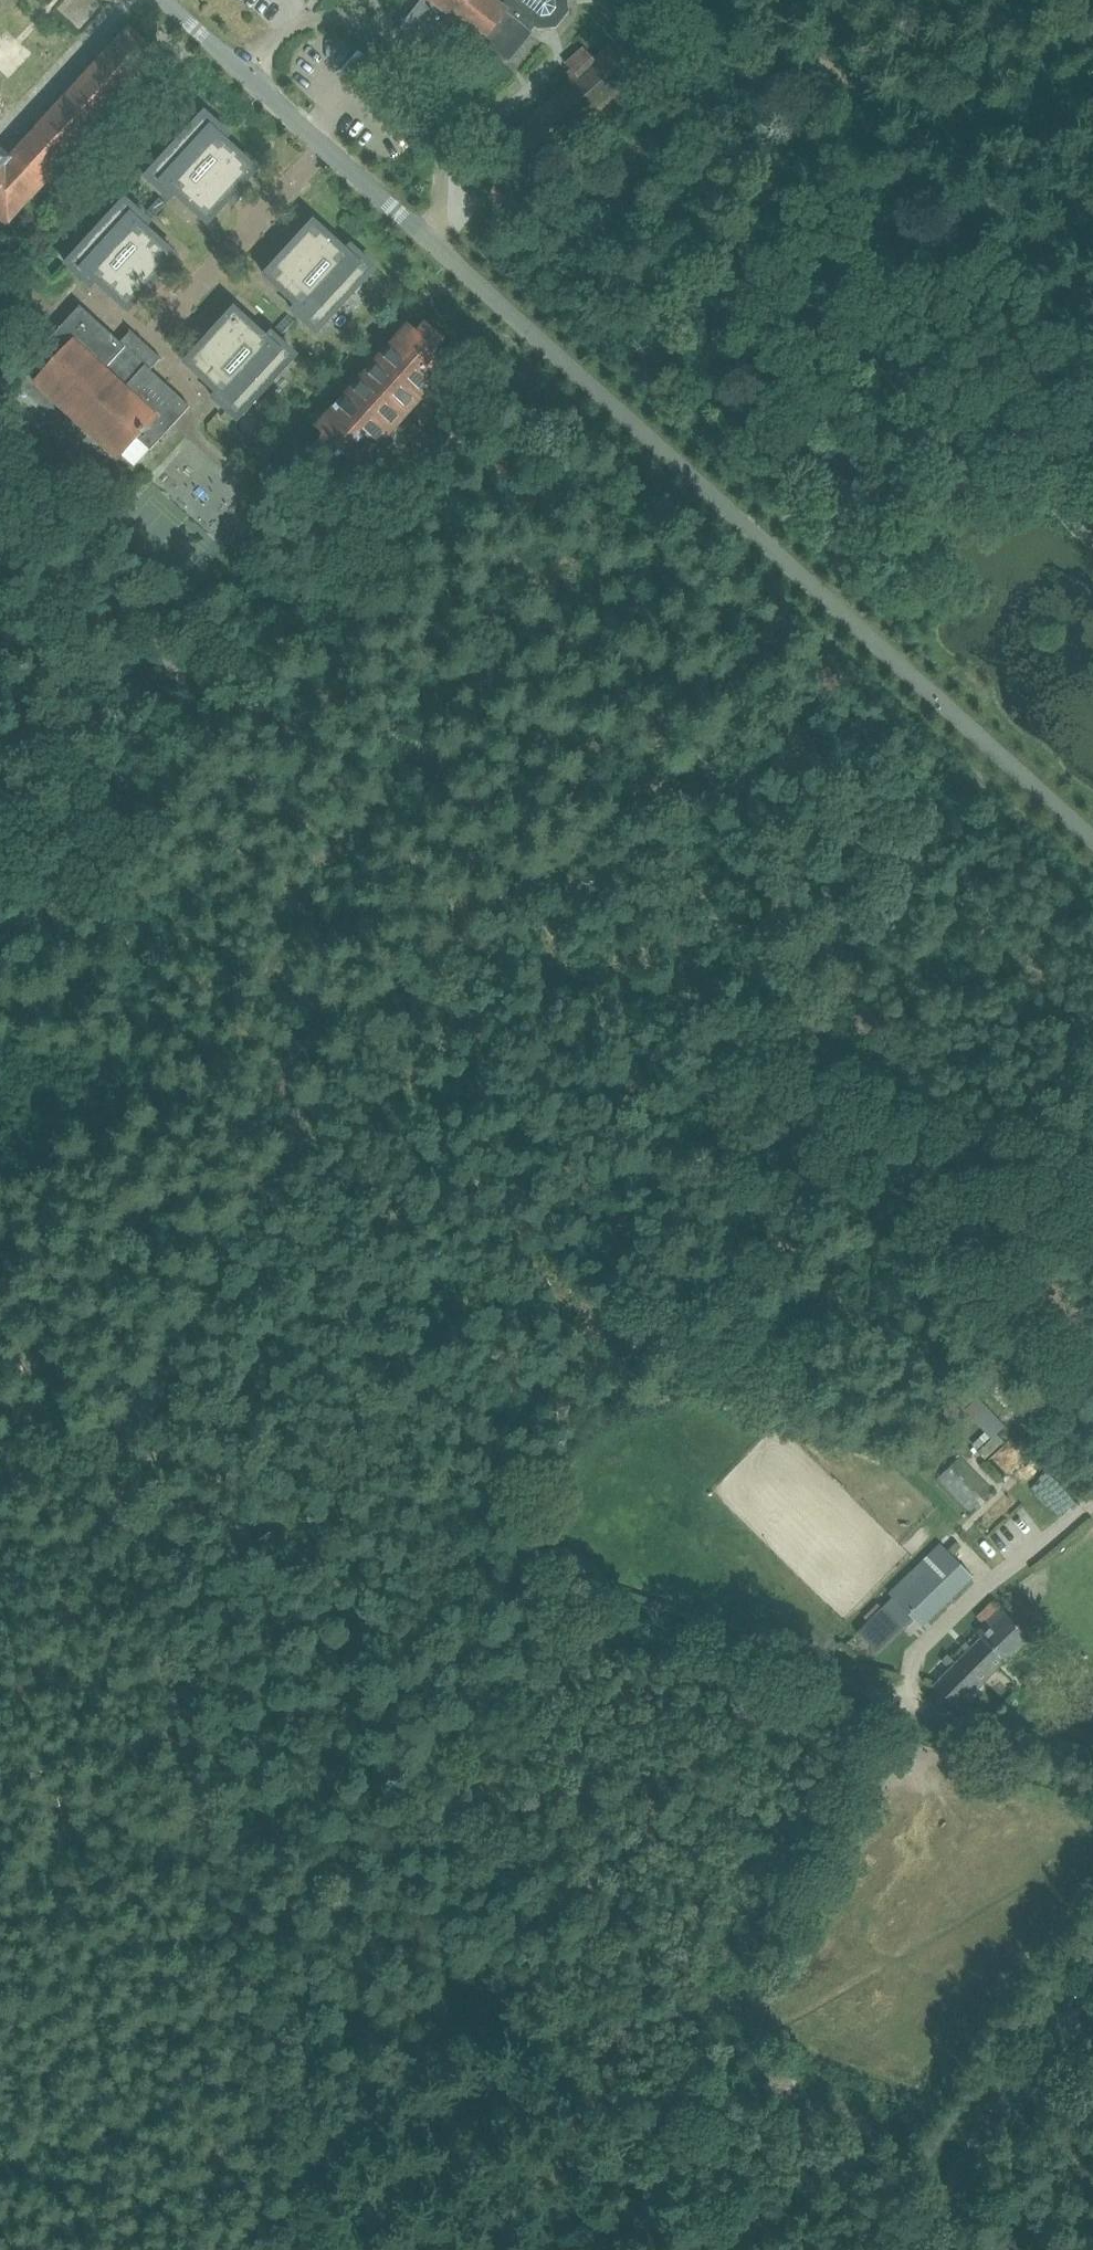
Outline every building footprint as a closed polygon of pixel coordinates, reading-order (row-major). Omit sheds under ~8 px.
[(532,33),(536,28),(540,31),(542,31),(552,30),(557,29),(570,13),(568,0),(422,0),(399,29),(438,60),(465,26),(510,61),(532,33)] [(3,229),(161,57),(129,28),(11,157),(0,147),(0,227),(3,229)] [(540,166),(557,151),(633,80),(634,81),(635,80),(607,50),(606,51),(607,52),(596,61),(585,49),(569,64),(574,70),(568,76),(573,82),(513,137),(540,166)] [(145,178),(171,201),(175,195),(208,225),(257,170),(225,141),(231,135),(205,112),(145,178)] [(491,193),(503,203),(512,191),(518,196),(529,181),(511,167),(491,193)] [(65,264),(91,288),(96,282),(128,312),(178,258),(146,228),(151,222),(125,199),(65,264)] [(263,276),(296,305),(291,310),(316,333),(376,269),(351,246),(346,251),(314,221),(263,276)] [(54,361),(35,382),(120,459),(123,455),(135,465),(150,449),(151,450),(176,423),(191,406),(151,370),(161,359),(162,360),(163,359),(131,329),(130,330),(131,332),(121,342),(81,305),(66,322),(41,349),(54,361)] [(184,363),(217,393),(212,398),(237,421),(297,357),(271,333),(267,338),(234,308),(184,363)] [(399,337),(384,353),(328,416),(322,410),(311,422),(326,435),(318,445),(335,460),(327,469),(342,483),(359,465),(360,465),(452,364),(437,350),(445,341),(427,324),(418,333),(404,320),(393,332),(399,337)] [(989,1438),(1002,1426),(975,1396),(962,1408),(989,1438)] [(997,1470),(1005,1481),(1029,1462),(1010,1439),(985,1459),(995,1471),(997,1470)] [(992,1489),(960,1457),(937,1479),(969,1511),(992,1489)] [(889,1490),(891,1474),(875,1472),(873,1488),(889,1490)] [(1034,1494),(1051,1513),(1068,1497),(1051,1479),(1034,1494)] [(1006,1539),(1021,1526),(1011,1514),(985,1537),(1002,1556),(1012,1546),(1006,1539)] [(921,1623),(971,1576),(949,1553),(900,1601),(921,1623)] [(910,1620),(891,1600),(884,1607),(903,1627),(910,1620)] [(934,1685),(957,1708),(1030,1636),(1002,1608),(977,1632),(982,1637),(934,1685)] [(883,1609),(859,1634),(879,1655),(904,1630),(883,1609)] [(851,1639),(844,1646),(851,1653),(858,1646),(851,1639)]
